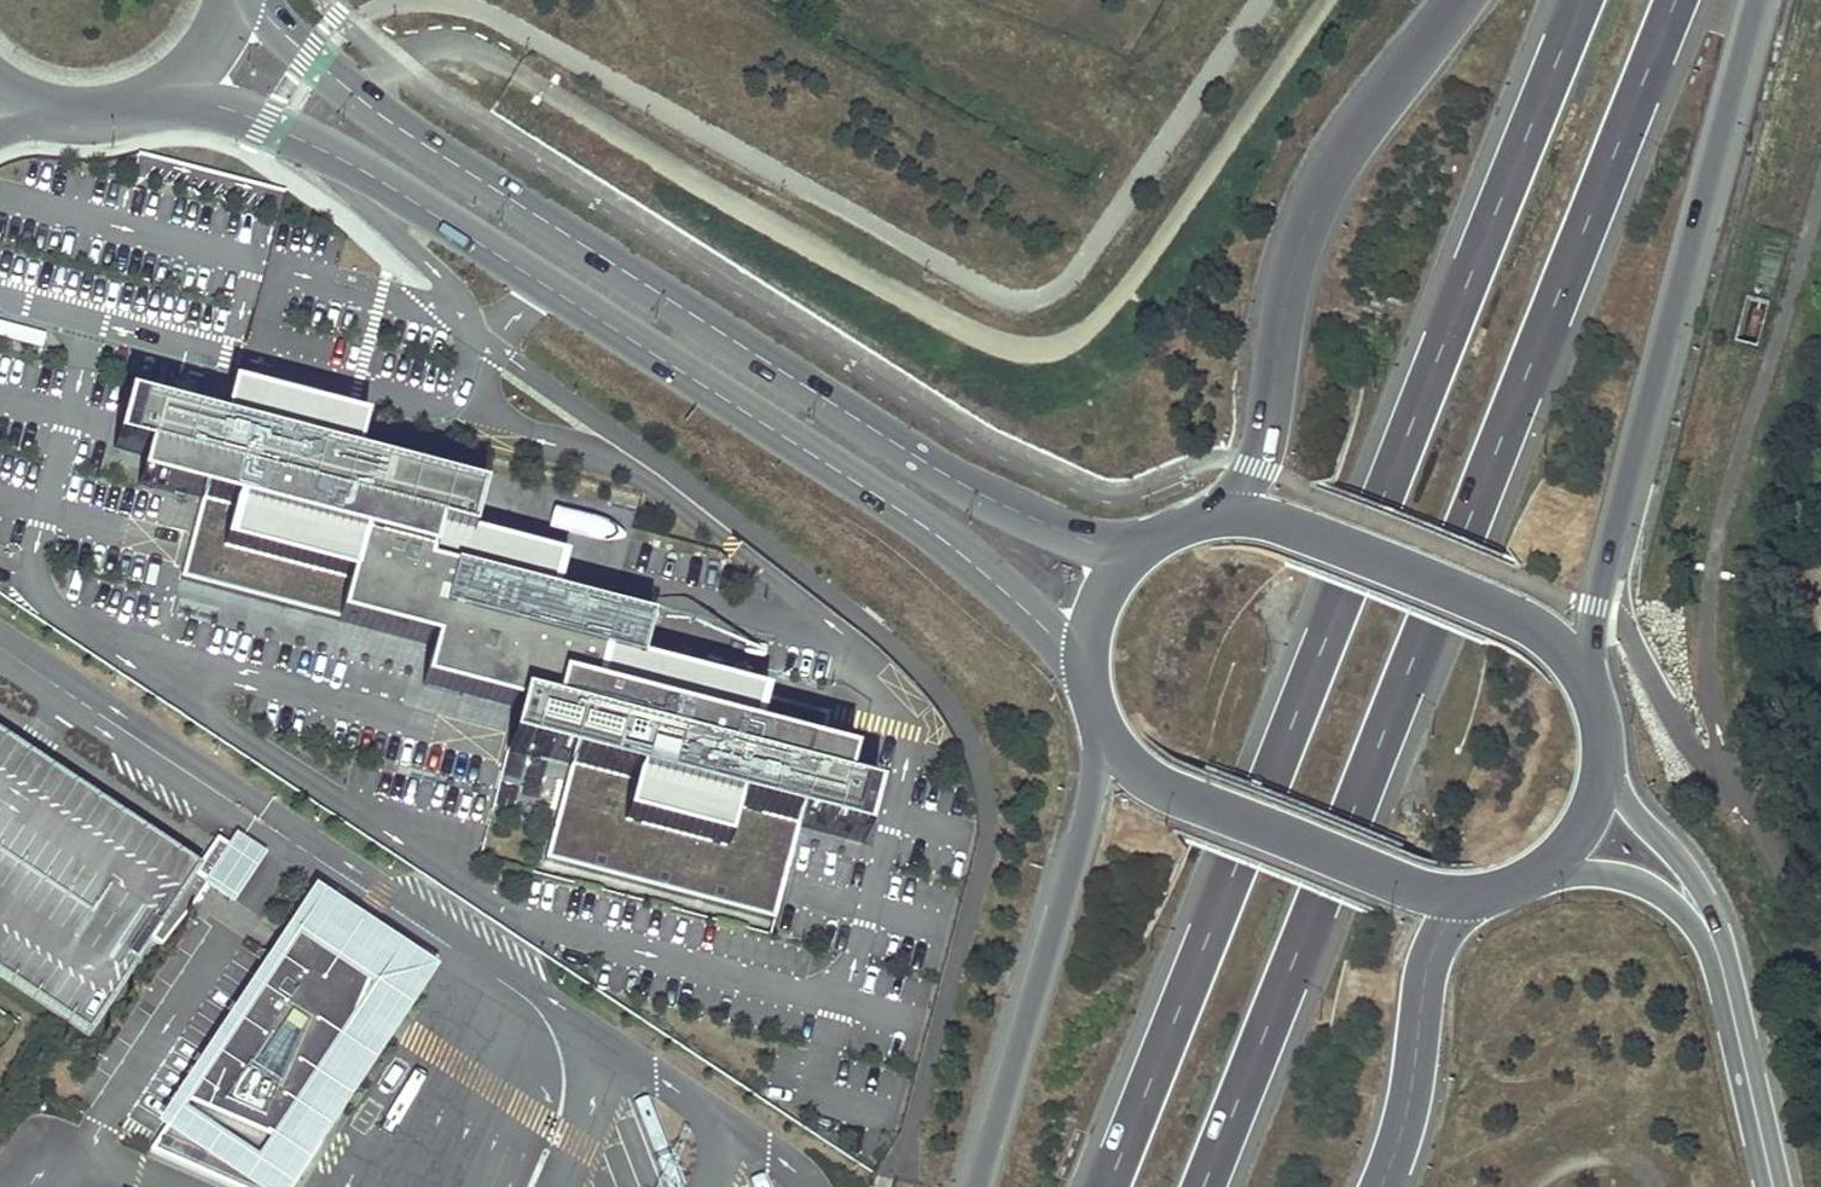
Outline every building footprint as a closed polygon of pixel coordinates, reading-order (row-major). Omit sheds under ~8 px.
[(481,499),(353,465),(364,424),(349,420),(231,388),(220,430),(176,418),(124,405),(113,448),(145,456),(138,483),(202,500),(200,507),(183,573),(342,614),(341,620),(436,645),(425,686),(511,707),(503,732),(499,746),(508,749),(570,765),(547,853),(774,914),(799,824),(857,840),(869,797),(838,789),(845,761),(816,753),(829,708),(634,661),(644,621),(557,597),(566,560),(472,536),(481,499)] [(0,735),(0,973),(86,1030),(148,937),(192,871),(196,865),(28,754),(0,735)] [(207,881),(231,897),(255,861),(216,836),(196,865),(192,871),(207,881)] [(148,937),(160,944),(207,881),(192,871),(148,937)] [(236,1186),(290,1186),(318,1146),(362,1045),(350,1040),(384,961),(307,910),(269,967),(151,1145),(148,1149),(236,1186)] [(350,1040),(362,1045),(396,968),(384,961),(350,1040)]
